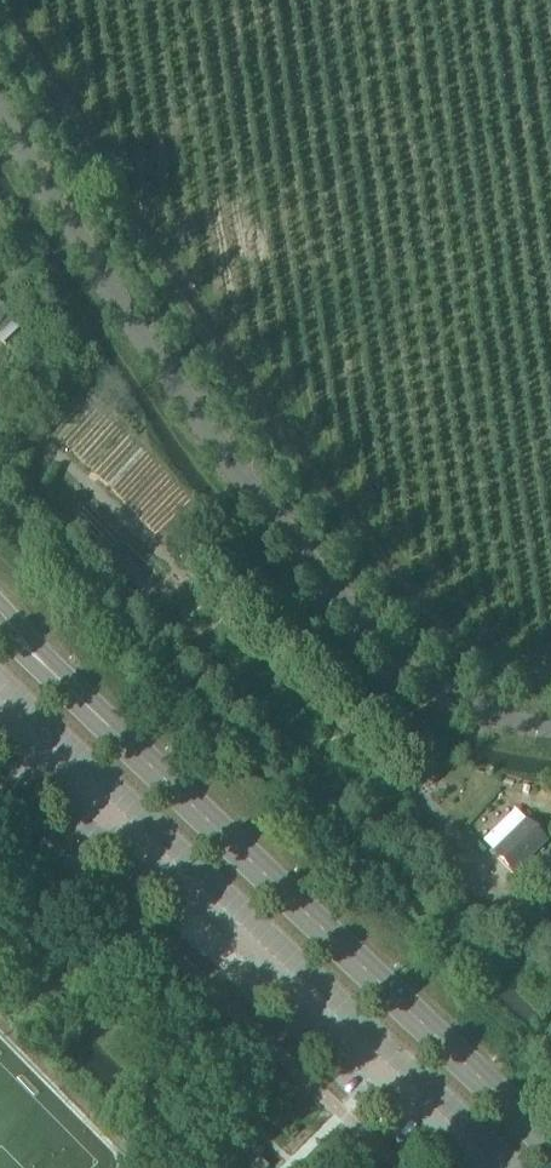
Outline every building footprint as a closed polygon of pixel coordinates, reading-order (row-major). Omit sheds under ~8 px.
[(9,313),(0,305),(0,322),(9,313)] [(547,843),(526,821),(493,853),(514,875),(527,862),(547,843)] [(257,1158),(249,1167),(251,1167),(268,1167),(257,1158)]
